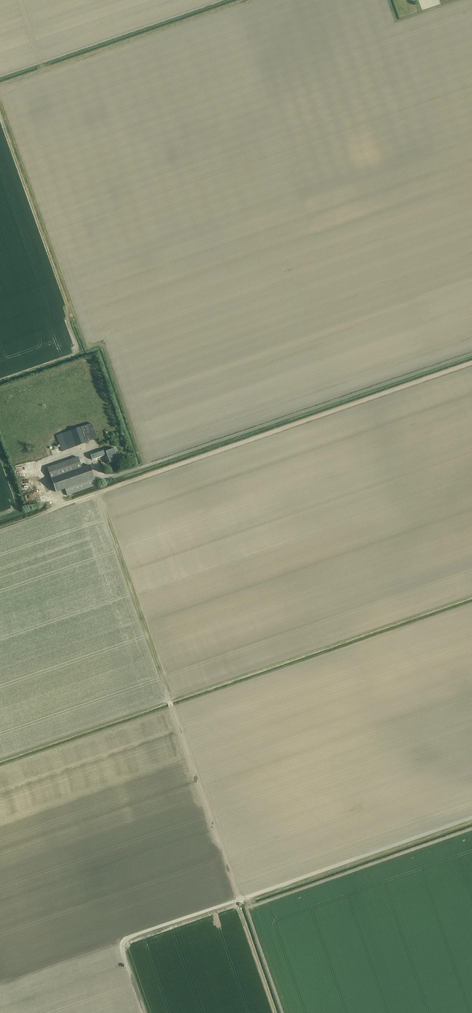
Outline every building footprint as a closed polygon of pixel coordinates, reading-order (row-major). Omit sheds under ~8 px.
[(56,436),(62,452),(97,439),(92,423),(56,436)] [(90,454),(91,455),(92,460),(105,455),(108,464),(119,460),(115,448),(104,452),(103,450),(90,454)] [(67,496),(71,494),(97,485),(90,465),(82,468),(78,457),(48,468),(56,492),(65,489),(67,496)] [(28,478),(19,479),(23,499),(31,498),(29,486),(27,486),(25,480),(28,480),(28,478)]
